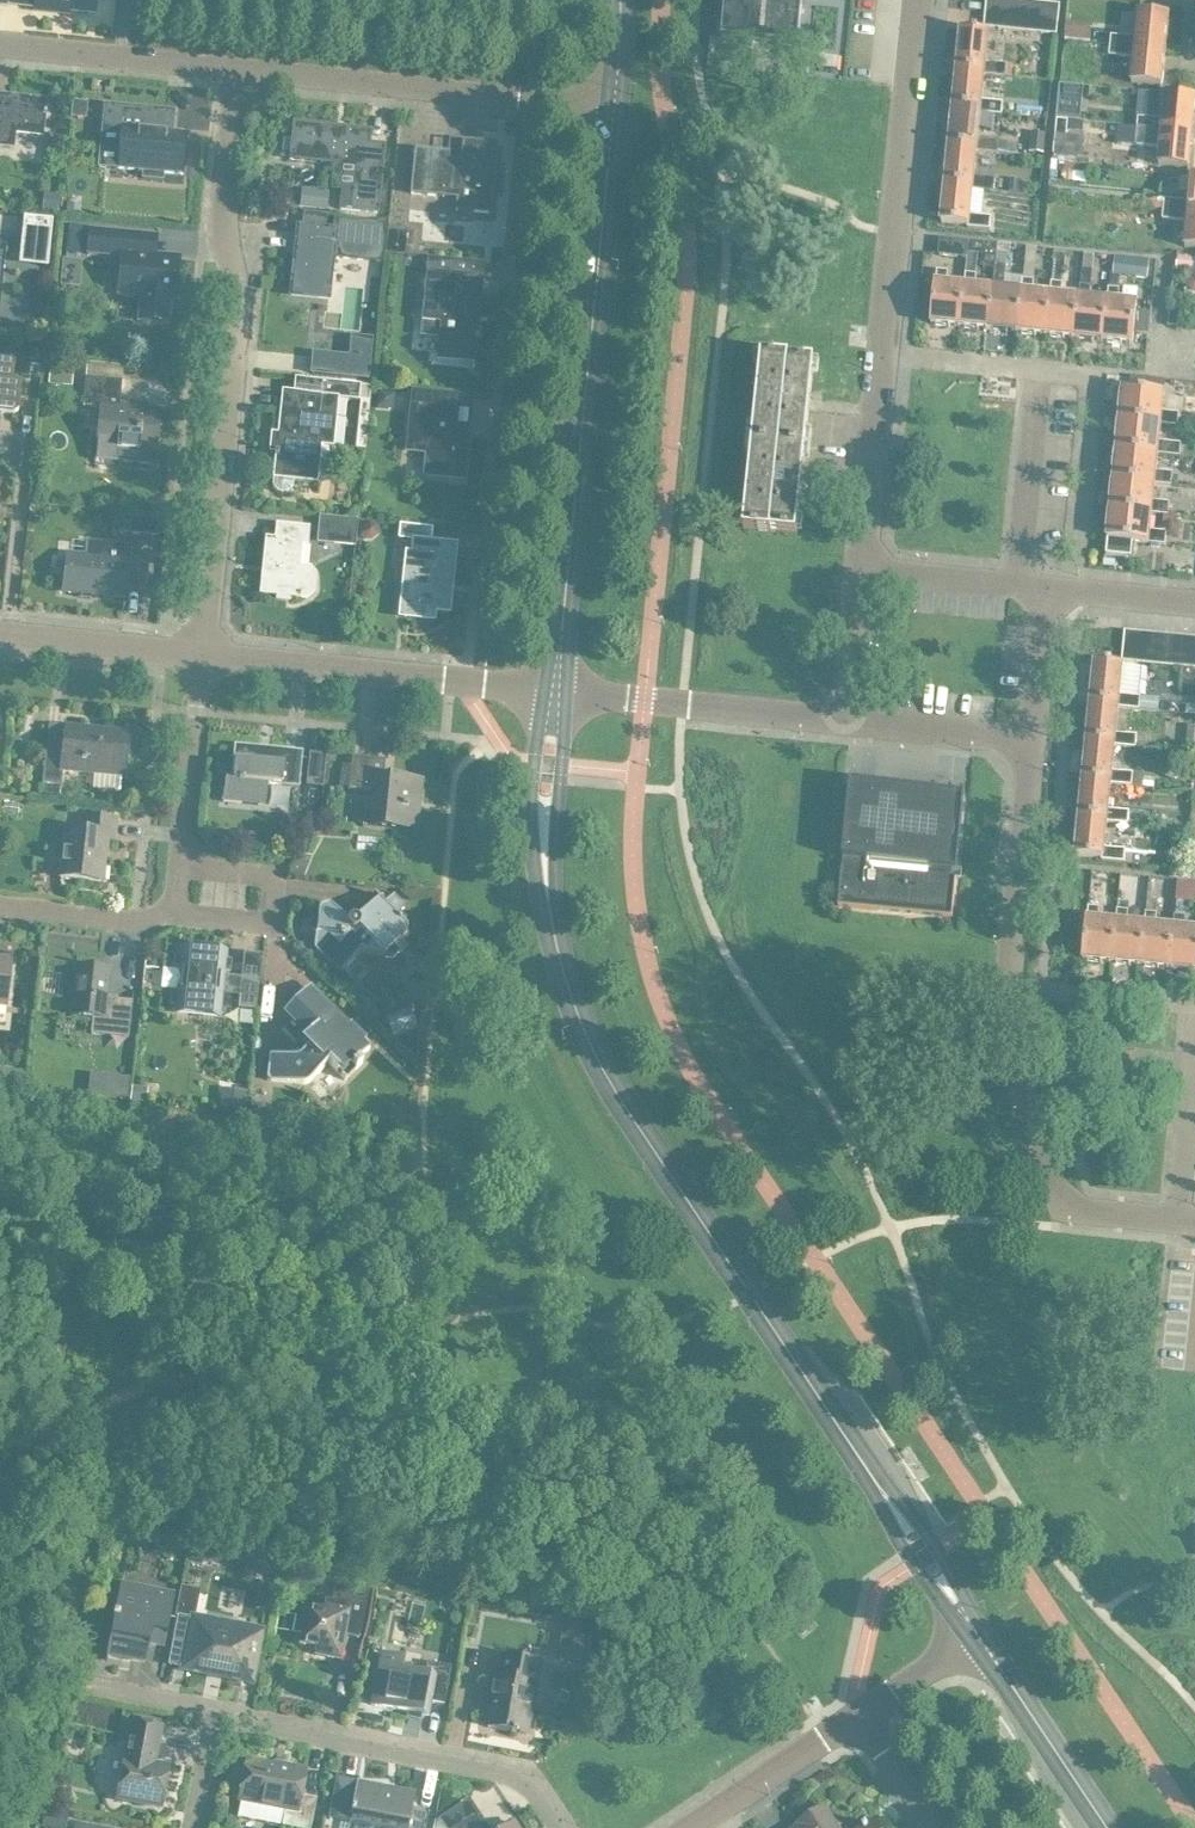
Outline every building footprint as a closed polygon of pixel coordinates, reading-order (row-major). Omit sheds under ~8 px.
[(33,8),(61,12),(61,8),(93,12),(95,0),(34,0),(33,8)] [(717,32),(722,33),(721,37),(797,44),(802,0),(720,0),(717,32)] [(1001,0),(986,0),(983,25),(998,27),(1001,0)] [(1015,0),(1001,0),(998,27),(1013,28),(1015,0)] [(1030,0),(1015,0),(1013,28),(1027,30),(1030,0)] [(1045,1),(1037,0),(1030,0),(1027,30),(1042,32),(1045,1)] [(1045,1),(1042,32),(1057,33),(1060,3),(1045,1)] [(1110,43),(1164,48),(1167,14),(1139,11),(1136,36),(1111,34),(1110,43)] [(1067,20),(1065,36),(1091,39),(1092,23),(1067,20)] [(983,70),(983,72),(1004,74),(1006,62),(984,59),(987,31),(961,29),(957,67),(983,70)] [(1164,48),(1110,43),(1109,52),(1134,54),(1132,81),(1160,83),(1164,48)] [(983,70),(957,67),(952,106),(979,109),(979,111),(1001,113),(1002,100),(980,98),(983,72),(983,70)] [(1137,125),(1191,130),(1194,96),(1165,93),(1162,118),(1138,115),(1137,125)] [(12,147),(14,133),(42,136),(46,98),(8,94),(7,100),(0,99),(0,146),(12,147)] [(87,102),(71,100),(70,116),(85,117),(87,102)] [(182,174),(186,133),(143,129),(145,108),(104,104),(102,127),(120,129),(116,167),(142,170),(142,177),(161,179),(162,172),(182,174)] [(979,109),(952,106),(948,144),(975,147),(975,149),(1009,152),(1011,140),(977,136),(979,111),(979,109)] [(339,185),(336,208),(376,212),(383,145),(368,144),(369,130),(293,122),(289,158),(351,164),(349,186),(339,185)] [(1187,166),(1191,130),(1137,125),(1117,123),(1115,141),(1135,144),(1134,152),(1159,155),(1158,162),(1187,166)] [(1054,153),(1084,156),(1086,134),(1056,132),(1054,153)] [(494,143),(461,140),(459,161),(445,159),(446,152),(413,149),(409,192),(441,195),(442,190),(456,192),(454,208),(487,212),(494,143)] [(975,147),(948,144),(944,182),(971,185),(971,187),(993,190),(993,183),(1019,186),(1021,173),(995,170),(994,177),(973,175),(975,149),(975,147)] [(1194,211),(1194,176),(1191,176),(1189,200),(1164,197),(1163,207),(1194,211)] [(971,185),(944,182),(940,221),(967,224),(967,225),(989,227),(990,215),(969,213),(971,187),(971,185)] [(298,207),(326,210),(328,191),(300,188),(298,207)] [(59,194),(43,192),(41,210),(57,211),(59,194)] [(1163,207),(1162,217),(1187,220),(1184,245),(1194,246),(1194,211),(1163,207)] [(48,263),(53,220),(27,217),(23,261),(48,263)] [(326,297),(331,255),(379,260),(383,226),(334,221),(334,229),(297,226),(290,293),(326,297)] [(66,253),(78,254),(80,225),(68,224),(66,253)] [(86,227),(84,252),(120,256),(116,294),(136,296),(134,318),(165,321),(172,251),(171,251),(170,256),(151,254),(153,234),(86,227)] [(406,232),(387,230),(384,252),(404,255),(406,232)] [(968,241),(939,238),(938,254),(966,257),(968,241)] [(1082,267),(1092,268),(1093,253),(1084,252),(1082,267)] [(485,319),(475,318),(481,263),(426,257),(425,273),(427,273),(422,319),(420,318),(419,333),(438,335),(436,352),(472,356),(476,320),(485,321),(485,319)] [(960,325),(964,284),(946,282),(947,270),(937,269),(936,281),(934,281),(930,322),(960,325)] [(989,328),(992,287),(975,285),(976,273),(965,272),(964,284),(960,325),(989,328)] [(989,328),(1017,331),(1021,290),(1003,288),(1004,276),(994,275),(992,287),(989,328)] [(1021,290),(1017,331),(1046,333),(1050,293),(1032,291),(1033,279),(1022,278),(1021,290)] [(1074,336),(1078,296),(1060,294),(1062,282),(1051,281),(1050,293),(1046,333),(1074,336)] [(1103,339),(1107,299),(1089,297),(1090,285),(1080,284),(1078,296),(1074,336),(1103,339)] [(1117,300),(1119,288),(1108,286),(1107,299),(1103,339),(1132,342),(1136,302),(1117,300)] [(44,343),(26,341),(25,357),(43,358),(44,343)] [(368,378),(370,357),(348,355),(312,351),(309,372),(368,378)] [(795,533),(799,495),(813,358),(760,352),(742,528),(795,533)] [(13,412),(14,412),(16,411),(17,410),(18,408),(20,381),(12,381),(14,359),(0,358),(0,411),(13,412)] [(48,384),(70,386),(72,367),(49,365),(48,384)] [(121,380),(84,376),(82,404),(99,406),(95,448),(94,461),(153,467),(158,411),(119,407),(121,380)] [(295,483),(295,481),(318,483),(321,445),(332,446),(332,444),(330,444),(334,398),(337,398),(337,397),(357,399),(359,384),(295,377),(293,392),(283,391),(282,393),(287,393),(283,434),(269,433),(266,454),(275,455),(272,480),(272,482),(273,484),(274,486),(275,488),(276,489),(278,490),(279,491),(281,492),(283,492),(285,492),(287,491),(289,490),(291,489),(292,488),(293,486),(294,485),(295,483)] [(1120,419),(1161,423),(1176,425),(1178,412),(1162,410),(1164,392),(1123,388),(1120,419)] [(460,477),(467,421),(456,419),(458,394),(413,389),(412,404),(411,404),(406,448),(426,450),(424,473),(460,477)] [(376,407),(392,408),(394,392),(377,390),(376,407)] [(1116,448),(1157,453),(1182,456),(1184,444),(1158,441),(1161,423),(1120,419),(1116,448)] [(1113,478),(1154,482),(1170,484),(1172,472),(1155,470),(1157,453),(1116,448),(1113,478)] [(1110,507),(1151,512),(1167,514),(1168,502),(1152,500),(1154,482),(1113,478),(1110,507)] [(1151,512),(1110,507),(1105,553),(1131,556),(1132,541),(1148,543),(1148,542),(1164,544),(1165,532),(1149,530),(1151,512)] [(142,533),(143,518),(129,516),(128,532),(142,533)] [(354,544),(357,520),(320,516),(317,540),(354,544)] [(398,524),(397,538),(411,540),(410,552),(404,552),(399,610),(403,615),(430,618),(431,609),(447,610),(453,543),(430,541),(431,527),(398,524)] [(301,543),(301,542),(305,542),(307,528),(277,525),(276,539),(266,538),(261,592),(307,597),(312,592),(314,574),(310,568),(297,566),(300,543),(301,543)] [(124,596),(125,585),(144,587),(147,556),(128,554),(129,544),(85,540),(83,555),(67,553),(63,590),(124,596)] [(1136,662),(1139,632),(1123,630),(1120,660),(1136,662)] [(1139,632),(1136,662),(1150,663),(1153,633),(1139,632)] [(1153,633),(1150,663),(1164,665),(1168,634),(1153,633)] [(1168,634),(1164,665),(1179,666),(1182,636),(1168,634)] [(1194,648),(1194,637),(1182,636),(1179,666),(1193,668),(1194,648)] [(1117,705),(1117,707),(1147,711),(1149,698),(1139,697),(1139,696),(1118,694),(1121,666),(1111,665),(1111,664),(1105,663),(1105,665),(1094,663),(1090,702),(1117,705)] [(1115,733),(1117,707),(1117,705),(1090,702),(1086,740),(1114,743),(1114,746),(1135,748),(1136,735),(1115,733)] [(1186,725),(1184,749),(1194,750),(1194,726),(1186,725)] [(47,747),(43,781),(60,782),(61,769),(119,775),(123,739),(100,737),(101,730),(65,727),(63,749),(47,747)] [(1110,781),(1110,784),(1151,788),(1152,774),(1111,770),(1114,746),(1114,743),(1086,740),(1083,779),(1110,781)] [(298,786),(302,750),(268,746),(267,751),(234,748),(231,778),(224,778),(222,800),(264,804),(266,783),(298,786)] [(384,758),(350,755),(347,787),(375,789),(372,824),(362,823),(362,825),(411,830),(410,836),(412,837),(412,830),(420,831),(425,779),(382,775),(384,758)] [(1107,820),(1106,821),(1127,823),(1128,811),(1108,809),(1110,784),(1110,781),(1083,779),(1079,817),(1107,820)] [(843,867),(841,867),(837,905),(951,916),(955,878),(953,878),(954,868),(956,869),(963,792),(849,781),(842,857),(844,858),(843,867)] [(58,876),(103,881),(107,837),(113,837),(115,818),(82,815),(80,830),(63,828),(58,876)] [(1104,847),(1106,821),(1107,820),(1079,817),(1075,855),(1101,858),(1101,860),(1123,862),(1125,849),(1104,847)] [(405,931),(406,930),(406,929),(406,928),(406,926),(406,925),(405,924),(405,922),(404,921),(403,921),(395,913),(404,904),(393,893),(384,903),(373,892),(373,893),(377,898),(355,920),(353,919),(352,919),(351,919),(349,920),(348,921),(333,906),(329,905),(326,905),(324,905),(322,906),(320,908),(318,909),(317,911),(313,942),(313,943),(313,945),(313,946),(313,948),(314,949),(315,950),(333,968),(336,965),(341,970),(357,953),(392,957),(398,952),(392,945),(405,931)] [(1085,918),(1081,958),(1111,961),(1115,921),(1097,919),(1099,907),(1087,906),(1087,918),(1085,918)] [(1116,908),(1115,921),(1111,961),(1139,964),(1143,924),(1125,922),(1127,909),(1116,908)] [(1154,925),(1156,912),(1145,911),(1143,924),(1139,964),(1168,967),(1173,927),(1154,925)] [(1168,967),(1194,970),(1194,929),(1182,928),(1184,915),(1174,914),(1173,927),(1168,967)] [(169,1007),(225,1013),(230,955),(174,949),(172,969),(163,968),(161,989),(170,990),(169,1007)] [(11,959),(0,958),(0,1005),(5,1006),(11,959)] [(131,1000),(106,997),(109,967),(74,964),(69,1014),(91,1016),(90,1033),(127,1036),(131,1000)] [(258,978),(240,976),(237,1006),(255,1008),(258,978)] [(375,1042),(313,982),(285,1010),(305,1035),(300,1039),(307,1046),(299,1054),(298,1055),(297,1055),(295,1055),(268,1054),(265,1079),(301,1082),(304,1082),(306,1082),(308,1081),(310,1080),(328,1062),(344,1079),(362,1061),(358,1058),(375,1042)] [(129,1076),(109,1074),(107,1095),(127,1097),(129,1076)] [(129,1100),(145,1102),(147,1087),(131,1085),(129,1100)] [(244,1109),(246,1090),(221,1088),(219,1107),(244,1109)] [(315,1647),(314,1651),(333,1655),(337,1634),(358,1638),(368,1587),(335,1581),(331,1599),(325,1598),(322,1611),(305,1607),(298,1643),(315,1647)] [(166,1632),(173,1595),(120,1584),(115,1611),(112,1611),(111,1616),(114,1616),(107,1653),(144,1660),(150,1629),(166,1632)] [(391,1615),(388,1630),(403,1633),(406,1618),(391,1615)] [(178,1618),(171,1657),(184,1660),(183,1667),(210,1672),(212,1666),(221,1668),(224,1671),(232,1673),(236,1670),(251,1673),(259,1631),(230,1625),(228,1622),(217,1619),(214,1622),(192,1618),(192,1621),(178,1618)] [(562,1625),(559,1639),(585,1644),(588,1630),(562,1625)] [(429,1700),(444,1703),(451,1666),(426,1661),(424,1673),(401,1669),(403,1657),(380,1652),(371,1703),(429,1715),(430,1713),(427,1713),(429,1700)] [(530,1708),(539,1662),(500,1655),(497,1675),(492,1674),(488,1696),(492,1697),(487,1726),(510,1731),(510,1733),(514,1734),(515,1732),(525,1734),(526,1732),(523,1732),(528,1708),(530,1708)] [(115,1798),(161,1806),(168,1767),(153,1764),(160,1726),(132,1721),(124,1758),(123,1758),(115,1798)] [(316,1798),(299,1795),(304,1769),(281,1765),(280,1767),(246,1760),(238,1799),(284,1808),(281,1825),(296,1827),(310,1827),(316,1798)] [(414,1791),(356,1779),(356,1780),(336,1775),(329,1809),(349,1813),(349,1814),(351,1814),(350,1821),(386,1827),(424,1827),(428,1807),(427,1807),(426,1811),(411,1808),(414,1791)] [(798,1825),(793,1827),(838,1827),(823,1805),(797,1823),(798,1825)] [(44,1808),(41,1827),(44,1827),(65,1827),(68,1813),(44,1808)] [(473,1813),(451,1827),(483,1827),(473,1813)] [(872,1819),(866,1823),(865,1822),(861,1824),(862,1825),(858,1827),(879,1827),(872,1819)]
